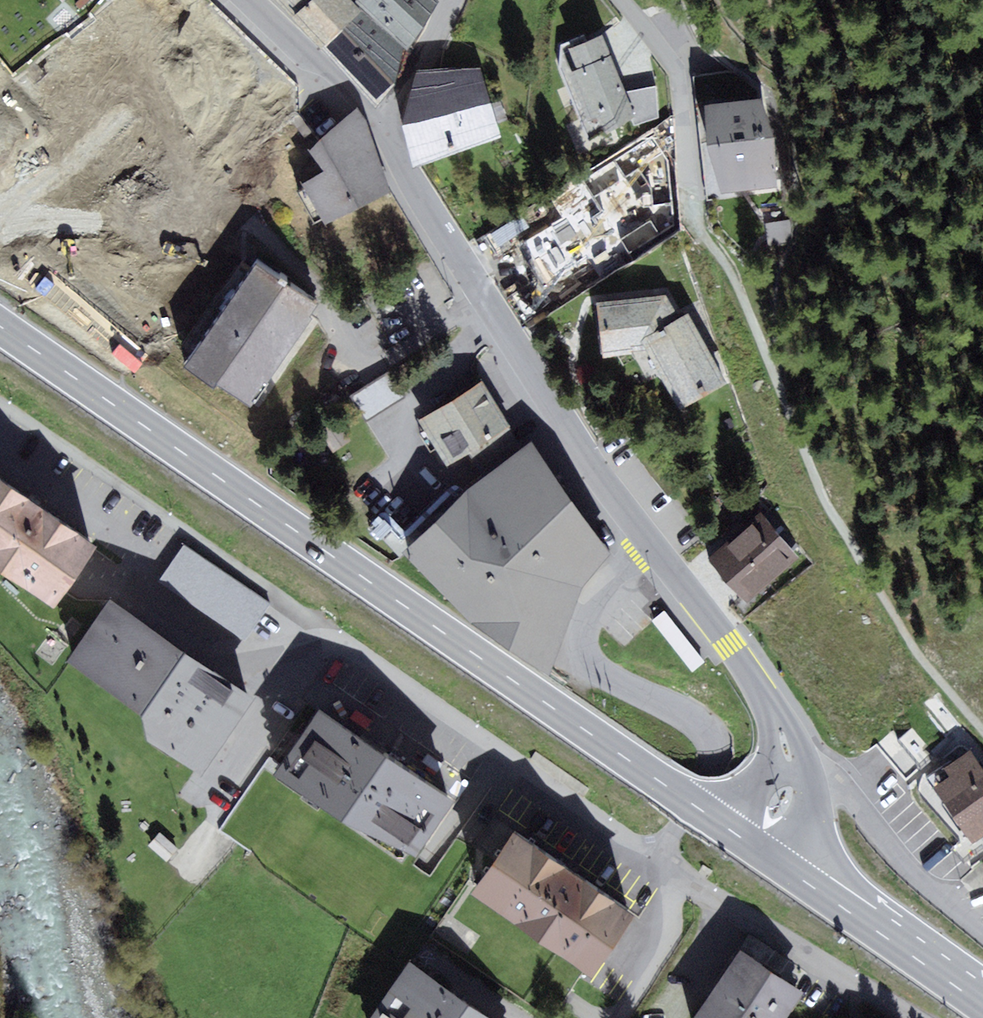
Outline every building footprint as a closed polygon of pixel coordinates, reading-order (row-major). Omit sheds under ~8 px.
[(320,50),(362,10),(354,2),(352,0),(270,0),(320,50)] [(354,2),(362,10),(405,51),(439,2),(437,0),(356,0),(354,2)] [(405,51),(362,10),(320,50),(377,107),(397,85),(405,51)] [(626,92),(603,36),(569,49),(577,69),(570,73),(588,121),(598,119),(607,134),(633,120),(635,126),(659,117),(658,86),(626,92)] [(502,137),(481,67),(418,72),(403,126),(414,169),(502,137)] [(723,194),(778,186),(775,137),(762,99),(706,106),(708,146),(723,194)] [(326,225),(390,192),(358,108),(341,123),(320,141),(310,150),(324,170),(303,183),(326,225)] [(674,215),(638,159),(597,184),(633,241),(674,215)] [(532,259),(513,232),(496,244),(514,271),(532,259)] [(251,406),(318,301),(255,261),(188,365),(251,406)] [(666,295),(597,303),(603,358),(632,354),(632,351),(646,350),(641,341),(681,319),(666,295)] [(680,410),(728,383),(688,315),(681,319),(641,341),(646,350),(680,410)] [(353,394),(366,420),(405,399),(392,374),(353,394)] [(482,381),(419,419),(448,466),(511,427),(482,381)] [(583,588),(612,554),(531,442),(467,491),(403,554),(473,624),(549,674),(583,588)] [(0,479),(0,572),(52,609),(96,547),(0,479)] [(709,559),(747,603),(800,558),(762,514),(709,559)] [(271,603),(184,544),(159,582),(245,641),(271,603)] [(255,699),(109,598),(65,662),(145,718),(148,740),(200,777),(255,699)] [(452,801),(319,711),(275,775),(340,820),(415,856),(452,801)] [(982,837),(982,769),(971,751),(945,768),(950,776),(935,786),(973,843),(982,837)] [(633,917),(514,833),(471,894),(591,977),(633,917)] [(803,993),(740,951),(695,1017),(787,1017),(803,993)] [(410,962),(371,1017),(492,1017),(410,962)]
